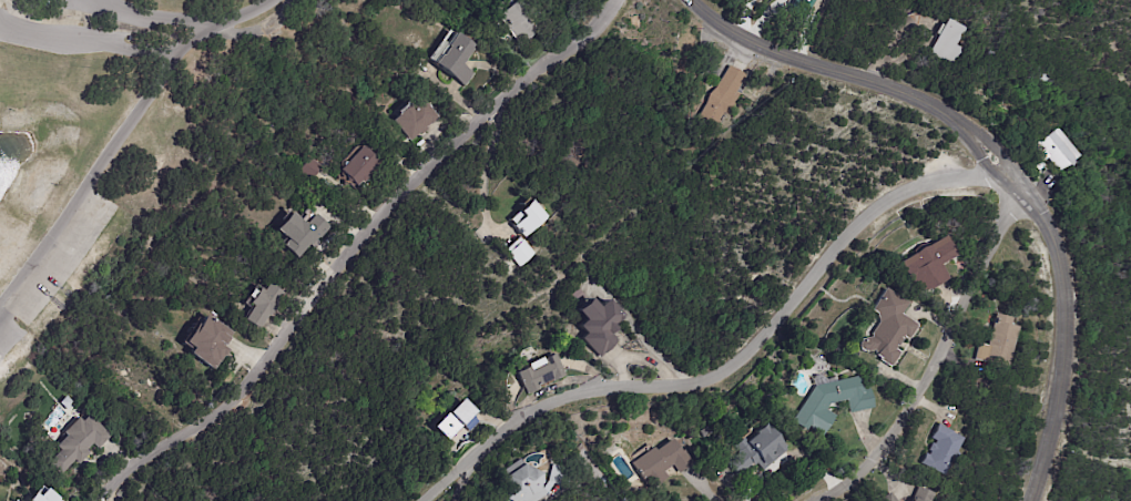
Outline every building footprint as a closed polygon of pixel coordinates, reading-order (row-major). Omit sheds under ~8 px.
[(499,14),(517,0),(522,0),(532,11),(528,16),(540,30),(522,44),(499,14)] [(939,37),(940,34),(938,32),(942,22),(946,24),(949,17),(968,27),(958,44),(966,48),(957,67),(931,53),(939,37)] [(467,60),(465,62),(462,61),(460,63),(475,73),(466,85),(434,61),(439,52),(440,53),(447,44),(446,43),(456,31),(476,47),(467,60)] [(741,71),(748,75),(740,92),(744,94),(733,115),(732,115),(726,125),(705,113),(710,104),(712,93),(719,86),(731,65),(741,71)] [(989,91),(987,100),(980,99),(982,90),(989,91)] [(432,110),(438,117),(430,124),(429,123),(426,126),(427,129),(420,134),(419,132),(409,140),(391,120),(398,114),(397,113),(410,102),(411,103),(419,95),(432,110)] [(1072,165),(1071,163),(1059,171),(1049,157),(1043,162),(1047,165),(1041,171),(1037,166),(1040,163),(1029,150),(1059,126),(1083,157),(1072,165)] [(350,185),(344,178),(345,177),(342,174),(342,171),(339,170),(363,145),(379,161),(354,188),(350,185)] [(323,166),(312,181),(299,171),(309,156),(323,166)] [(547,216),(524,237),(514,225),(524,216),(519,211),(532,198),(548,215),(547,216)] [(308,247),(305,252),(303,249),(296,258),(282,245),(286,239),(282,235),(297,217),(304,224),(314,213),(329,227),(319,238),(318,237),(308,247)] [(955,256),(940,264),(948,278),(918,296),(899,263),(945,236),(956,255),(955,256)] [(510,253),(524,239),(537,254),(521,267),(509,253),(510,253)] [(268,317),(258,330),(244,319),(254,306),(249,303),(261,287),(264,289),(268,283),(283,293),(277,301),(279,304),(271,316),(269,315),(268,317)] [(900,314),(917,325),(908,339),(903,336),(901,338),(903,338),(897,347),(896,346),(895,349),(900,352),(891,367),(880,359),(880,358),(876,355),(875,350),(865,351),(865,350),(862,350),(860,348),(859,347),(859,345),(860,344),(860,342),(863,341),(863,340),(872,337),(872,334),(878,323),(876,314),(872,310),(885,288),(908,303),(900,314)] [(626,320),(612,335),(618,340),(612,346),(613,346),(601,358),(582,338),(588,334),(580,326),(587,319),(578,310),(591,297),(600,306),(608,298),(624,316),(623,316),(626,320)] [(991,365),(974,359),(978,344),(987,346),(996,313),(1011,317),(1009,325),(1017,327),(1006,368),(991,365)] [(230,335),(222,346),(227,350),(214,370),(187,352),(191,348),(182,341),(194,325),(196,326),(204,314),(232,333),(230,335)] [(558,361),(566,377),(553,382),(552,379),(538,387),(539,389),(528,395),(517,372),(528,367),(527,365),(541,357),(542,359),(553,354),(558,361)] [(866,410),(850,413),(847,400),(831,405),(826,410),(836,416),(824,434),(813,428),(809,432),(793,421),(815,387),(860,376),(864,390),(870,389),(875,408),(866,410)] [(470,431),(462,425),(448,440),(434,427),(461,399),(476,412),(472,415),(479,421),(470,431)] [(110,437),(98,450),(92,444),(86,450),(90,453),(79,466),(74,460),(60,476),(47,463),(59,450),(54,447),(65,436),(62,433),(77,418),(81,422),(88,415),(110,437)] [(788,449),(765,471),(757,462),(755,466),(754,463),(743,474),(730,460),(740,452),(734,447),(745,438),(747,440),(765,423),(788,449)] [(950,430),(956,432),(955,433),(965,438),(946,477),(921,464),(927,453),(930,456),(931,452),(929,450),(934,443),(936,444),(937,441),(933,439),(939,425),(950,430)] [(687,467),(679,473),(672,466),(664,472),(669,478),(655,488),(646,476),(642,479),(631,464),(652,448),(655,451),(671,439),(681,452),(683,450),(693,463),(687,467)] [(546,497),(539,500),(513,500),(509,499),(507,478),(524,464),(542,474),(544,490),(549,481),(551,464),(559,467),(560,456),(567,457),(573,458),(569,487),(553,484),(551,490),(546,497)] [(934,494),(931,500),(913,500),(918,488),(934,494)] [(41,489),(57,500),(25,500),(30,493),(35,497),(41,489)] [(896,499),(898,500),(880,500),(891,492),(896,499)]
